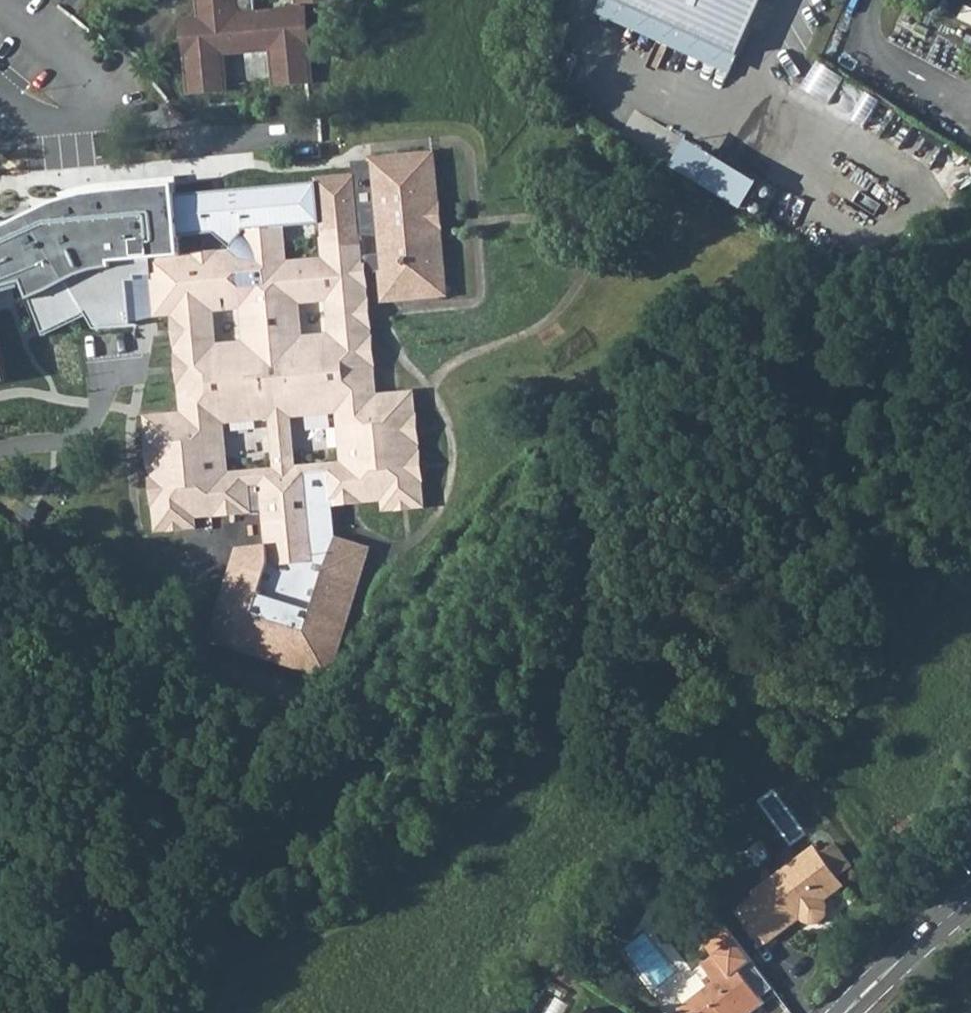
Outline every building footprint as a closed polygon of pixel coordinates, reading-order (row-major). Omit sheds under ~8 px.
[(198,24),(180,27),(187,97),(222,93),(219,59),(270,55),(273,90),(309,85),(308,75),(304,7),(333,4),(333,0),(296,0),(297,13),(255,18),(254,0),(196,0),(198,24)] [(614,0),(608,0),(601,17),(737,78),(745,59),(614,0)] [(745,59),(772,0),(614,0),(745,59)] [(915,3),(927,9),(930,0),(916,0),(915,3)] [(967,12),(961,25),(970,29),(970,14),(967,12)] [(689,138),(673,166),(747,208),(763,180),(689,138)] [(328,546),(325,510),(383,505),(384,515),(424,512),(412,395),(371,398),(359,274),(378,271),(381,302),(442,296),(428,156),(367,162),(369,176),(310,184),(313,223),(303,224),(305,239),(317,238),(319,261),(285,264),(281,227),(243,230),(229,244),(224,254),(185,258),(145,262),(147,279),(151,321),(168,319),(178,417),(146,421),(158,540),(190,538),(188,525),(260,518),(263,557),(235,560),(216,634),(235,639),(230,655),(310,676),(315,659),(333,664),(362,555),(328,546)] [(310,184),(178,197),(182,236),(218,232),(229,244),(243,230),(281,227),(303,224),(313,223),(310,184)] [(26,283),(43,332),(87,313),(96,328),(151,321),(147,279),(145,262),(185,258),(182,236),(178,197),(176,187),(129,189),(60,204),(0,229),(0,292),(26,283)] [(10,376),(0,334),(0,378),(10,376)] [(844,886),(813,845),(771,876),(774,881),(753,896),(738,907),(762,943),(798,918),(801,922),(806,926),(810,927),(816,927),(822,923),(826,918),(827,910),(826,905),(824,901),(844,886)] [(774,881),(771,876),(749,892),(753,896),(774,881)] [(765,1010),(765,1009),(741,980),(755,968),(737,945),(726,932),(704,950),(715,963),(706,970),(718,985),(683,1012),(761,1012),(765,1010)] [(765,1010),(778,999),(755,968),(741,980),(765,1009),(765,1010)]
